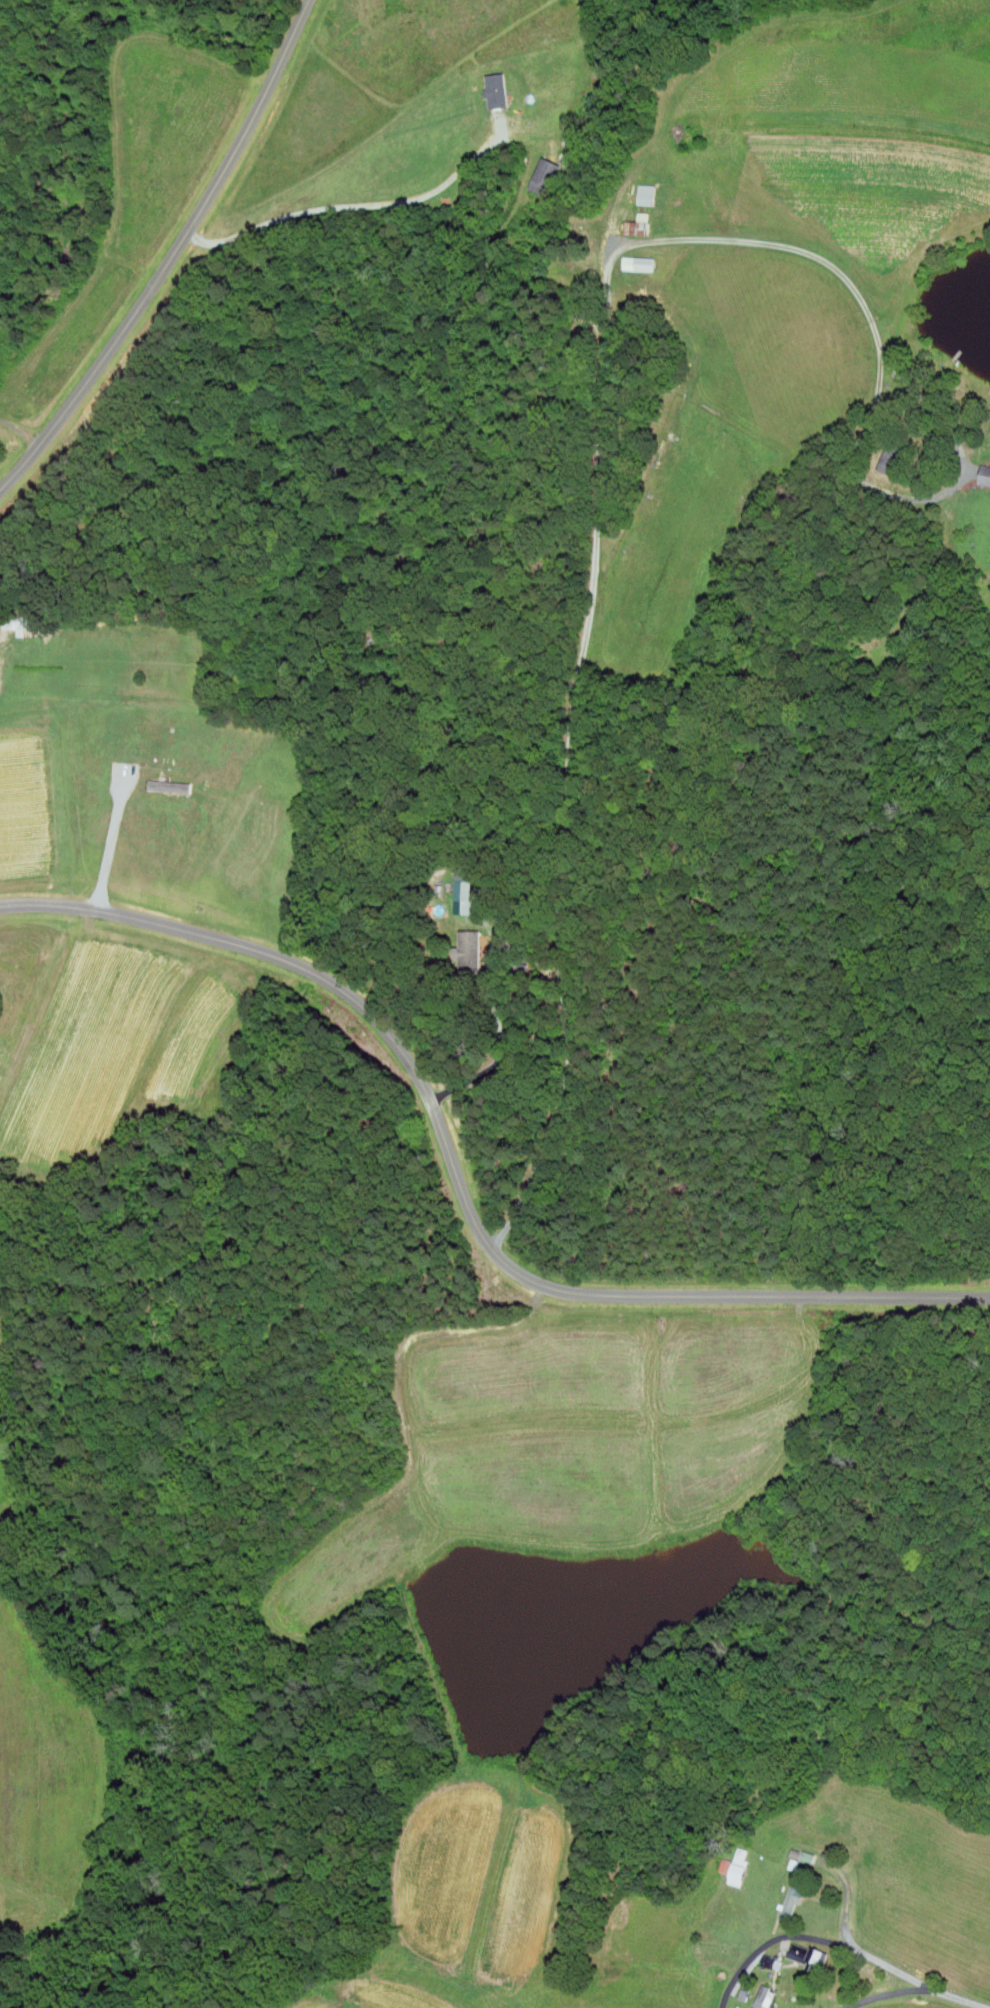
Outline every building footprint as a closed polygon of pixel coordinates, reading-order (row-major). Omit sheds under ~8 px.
[(485,75),(489,108),(508,106),(504,73),(485,75)] [(541,157),(560,166),(546,196),(528,187),(541,157)] [(627,191),(627,203),(654,205),(656,185),(639,184),(638,191),(627,191)] [(625,221),(624,233),(647,235),(648,213),(638,213),(637,222),(625,221)] [(624,257),(623,269),(654,271),(654,258),(624,257)] [(888,441),(877,469),(893,476),(904,448),(888,441)] [(977,483),(989,486),(989,467),(981,465),(977,483)] [(6,613),(6,628),(19,627),(19,635),(42,635),(42,615),(21,615),(21,613),(6,613)] [(151,779),(150,789),(193,793),(193,784),(151,779)] [(454,879),(453,899),(470,899),(471,880),(454,879)] [(474,886),(473,899),(485,900),(486,886),(474,886)] [(499,910),(498,932),(507,932),(508,910),(499,910)] [(459,930),(459,968),(481,968),(481,930),(459,930)] [(520,961),(515,972),(523,975),(528,964),(520,961)] [(719,1872),(731,1875),(728,1885),(742,1888),(752,1852),(738,1849),(735,1862),(723,1859),(719,1872)] [(793,1859),(813,1865),(815,1856),(795,1851),(793,1859)] [(793,1922),(808,1882),(795,1877),(780,1917),(793,1922)] [(829,1954),(813,1948),(812,1951),(793,1945),(787,1962),(822,1974),(829,1954)]
